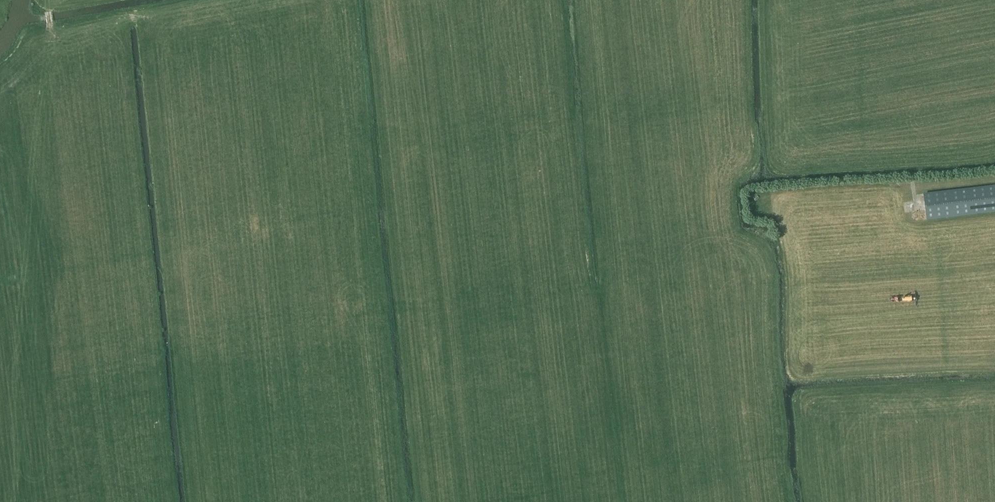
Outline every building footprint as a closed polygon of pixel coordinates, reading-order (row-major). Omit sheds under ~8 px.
[(994,212),(994,185),(923,193),(926,220),(994,212)]
